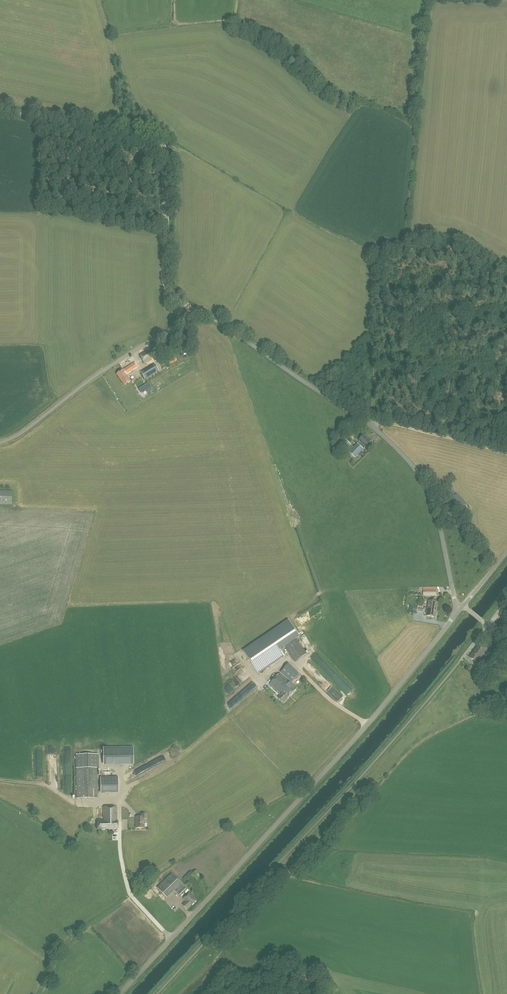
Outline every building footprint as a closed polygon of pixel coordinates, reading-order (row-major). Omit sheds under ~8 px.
[(152,358),(147,350),(140,355),(144,363),(152,358)] [(171,364),(177,361),(175,356),(168,359),(171,364)] [(126,375),(138,367),(135,363),(123,370),(117,374),(124,385),(130,381),(126,375)] [(141,372),(145,378),(159,370),(155,363),(141,372)] [(139,379),(136,375),(134,377),(132,374),(130,375),(136,382),(139,379)] [(149,394),(153,391),(148,383),(138,389),(141,393),(146,390),(149,394)] [(355,458),(370,442),(371,441),(364,435),(359,440),(361,442),(359,444),(357,443),(353,447),(345,439),(341,444),(355,458)] [(455,493),(451,489),(446,494),(449,498),(455,493)] [(12,490),(0,490),(0,504),(12,504),(12,490)] [(465,504),(457,494),(451,500),(459,509),(465,504)] [(428,609),(437,610),(438,603),(429,601),(428,609)] [(437,610),(428,609),(427,616),(436,618),(437,610)] [(283,656),(279,649),(295,638),(299,635),(289,620),(244,651),(259,673),(283,656)] [(295,662),(306,654),(295,638),(284,646),(295,662)] [(481,657),(485,651),(478,646),(474,652),(471,658),(477,662),(478,662),(480,664),(484,659),(481,657)] [(330,666),(318,653),(312,659),(325,671),(330,666)] [(488,666),(495,660),(497,658),(494,655),(492,657),(483,665),(485,669),(488,666)] [(299,674),(288,664),(281,672),(291,682),(299,674)] [(240,686),(253,676),(248,670),(244,673),(245,674),(235,681),(240,686)] [(297,689),(280,673),(270,684),(280,693),(279,693),(281,695),(278,698),(284,703),(297,689)] [(347,701),(339,693),(336,696),(343,704),(347,701)] [(103,748),(103,749),(103,765),(134,765),(133,758),(133,748),(103,748)] [(76,755),(77,768),(77,798),(98,798),(97,754),(76,755)] [(119,793),(119,779),(101,779),(101,793),(119,793)] [(98,822),(97,822),(97,829),(118,829),(118,822),(117,822),(117,807),(104,807),(104,819),(98,819),(98,822)] [(144,819),(147,819),(147,813),(141,813),(141,817),(136,817),(136,828),(144,828),(144,819)] [(193,876),(197,880),(202,876),(197,872),(193,876)] [(188,889),(172,873),(158,887),(168,897),(176,890),(181,896),(188,889)] [(198,899),(190,892),(184,898),(187,901),(183,905),(188,909),(198,899)]
